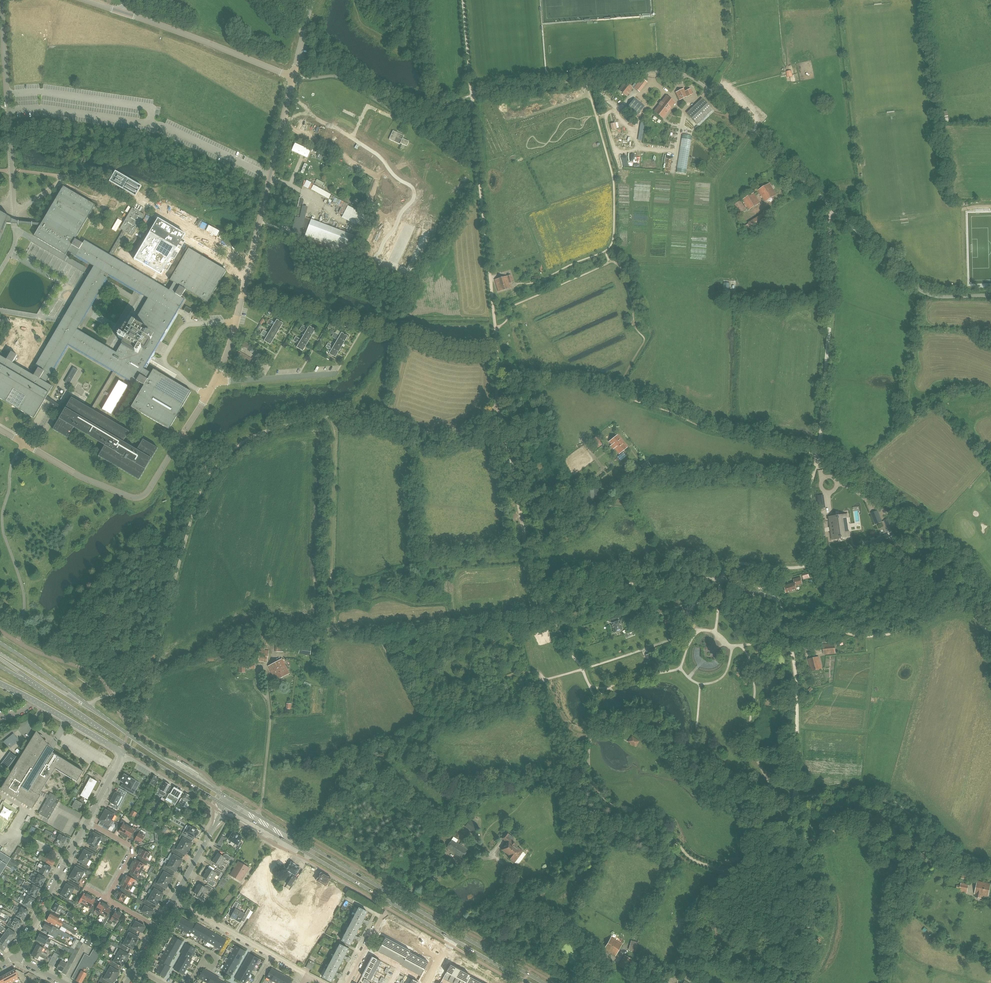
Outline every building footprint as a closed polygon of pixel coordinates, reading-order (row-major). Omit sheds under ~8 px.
[(631,91),(630,91),(632,88),(625,82),(619,90),(626,96),(629,93),(631,91)] [(690,89),(685,91),(683,89),(676,92),(679,100),(687,96),(693,94),(690,89)] [(661,101),(659,104),(660,105),(654,111),(663,118),(675,103),(666,96),(662,102),(661,101)] [(637,115),(644,106),(635,98),(627,108),(637,115)] [(712,109),(703,100),(688,114),(697,124),(712,109)] [(370,109),(366,117),(374,121),(378,113),(370,109)] [(403,138),(404,136),(393,130),(389,139),(400,144),(401,143),(407,146),(409,141),(403,138)] [(681,141),(675,172),(685,174),(690,142),(691,135),(682,134),(681,141)] [(307,157),(310,150),(295,143),(292,150),(307,157)] [(114,172),(109,181),(123,190),(136,196),(142,186),(128,178),(122,176),(114,172)] [(769,183),(758,190),(761,196),(761,197),(762,197),(765,201),(776,194),(769,183)] [(313,185),(311,189),(329,199),(331,194),(313,185)] [(34,418),(40,408),(45,399),(47,396),(47,395),(49,393),(50,391),(50,390),(53,386),(46,382),(46,381),(48,378),(68,344),(113,371),(113,372),(112,373),(102,391),(91,408),(91,409),(91,408),(72,397),(66,407),(64,410),(62,413),(55,425),(54,428),(53,429),(68,438),(74,427),(104,445),(98,456),(139,480),(148,465),(148,464),(158,448),(143,439),(137,450),(123,442),(129,431),(94,410),(104,394),(108,396),(109,397),(102,409),(103,410),(107,412),(111,415),(128,386),(127,385),(123,382),(119,380),(110,394),(109,394),(105,391),(115,375),(116,374),(116,373),(134,383),(136,380),(144,385),(143,387),(131,407),(169,429),(191,391),(154,369),(153,370),(151,373),(144,368),(145,366),(147,363),(147,362),(149,359),(152,354),(154,351),(160,341),(161,338),(176,313),(177,312),(178,310),(179,308),(185,299),(181,297),(182,297),(182,295),(185,292),(185,291),(186,289),(207,302),(226,270),(188,248),(170,280),(174,282),(169,290),(154,281),(158,274),(161,276),(164,271),(167,272),(171,266),(169,264),(172,259),(174,260),(178,254),(176,252),(179,247),(181,248),(185,242),(183,240),(186,235),(158,218),(134,260),(155,272),(151,278),(151,279),(112,256),(126,232),(132,236),(144,215),(143,214),(139,212),(142,207),(136,204),(133,208),(132,207),(120,229),(123,230),(109,255),(85,240),(83,243),(75,239),(76,237),(95,205),(65,187),(63,186),(63,187),(61,190),(57,196),(56,199),(41,223),(40,226),(34,236),(66,255),(68,251),(94,266),(91,270),(90,272),(89,275),(88,275),(88,276),(80,291),(71,305),(71,306),(62,320),(55,333),(35,366),(38,368),(34,375),(14,364),(13,363),(17,355),(11,352),(6,359),(0,355),(0,398),(34,418)] [(753,193),(743,199),(749,209),(760,203),(753,193)] [(295,217),(292,232),(302,234),(302,232),(306,233),(305,236),(347,252),(354,235),(317,221),(311,219),(311,220),(305,218),(306,213),(301,212),(303,206),(304,200),(303,198),(300,197),(299,197),(295,215),(295,216),(295,217)] [(734,204),(740,213),(746,209),(741,200),(734,204)] [(6,223),(40,226),(41,223),(18,221),(8,217),(4,215),(5,214),(0,212),(0,239),(6,223)] [(509,283),(513,282),(515,281),(514,278),(512,279),(510,275),(495,279),(499,291),(511,287),(509,283)] [(186,306),(183,310),(189,314),(192,309),(186,306)] [(268,322),(280,329),(283,324),(277,320),(275,323),(269,320),(268,322)] [(272,328),(270,331),(276,334),(280,329),(268,322),(267,324),(270,326),(272,328)] [(303,331),(306,332),(312,336),(315,330),(309,327),(307,330),(302,327),(300,329),(303,331)] [(273,340),(276,334),(270,331),(268,334),(263,331),(262,333),(273,340)] [(312,336),(306,332),(303,337),(309,341),(312,336)] [(273,340),(262,333),(261,335),(266,338),(264,341),(270,345),(273,340)] [(333,335),(345,342),(348,337),(342,333),(340,336),(334,333),(333,335)] [(337,340),(335,344),(341,347),(345,342),(333,335),(332,337),(337,340)] [(300,342),(306,346),(309,341),(303,337),(301,340),(295,337),(294,339),(297,340),(300,342)] [(306,346),(300,342),(296,348),(303,352),(306,346)] [(335,344),(332,348),(332,349),(338,352),(341,347),(335,344)] [(329,347),(327,346),(326,347),(331,351),(329,354),(335,358),(338,352),(332,349),(332,348),(330,347),(329,347)] [(78,370),(73,367),(64,382),(69,384),(78,370)] [(64,410),(66,407),(51,399),(47,396),(45,399),(49,402),(64,410)] [(56,407),(51,404),(48,410),(52,413),(56,407)] [(627,447),(617,435),(609,441),(619,454),(627,447)] [(588,448),(591,452),(598,447),(595,443),(588,448)] [(598,498),(598,494),(598,489),(582,490),(583,499),(598,498)] [(878,510),(871,513),(875,524),(882,522),(878,510)] [(830,517),(830,523),(829,523),(830,527),(831,527),(833,539),(849,536),(846,515),(830,517)] [(891,517),(884,520),(887,528),(894,525),(891,517)] [(889,534),(865,543),(868,551),(891,541),(891,540),(893,540),(892,536),(890,537),(889,534)] [(784,585),(786,593),(797,590),(796,586),(802,584),(800,577),(794,579),(795,582),(784,585)] [(739,596),(748,600),(751,590),(743,587),(739,596)] [(677,614),(688,626),(689,628),(695,623),(682,609),(677,614)] [(611,623),(614,632),(622,629),(619,620),(611,623)] [(278,640),(274,640),(274,644),(276,644),(276,651),(283,651),(283,644),(278,644),(278,640)] [(835,653),(834,643),(823,644),(824,654),(835,653)] [(299,648),(299,651),(309,653),(310,645),(300,644),(299,648)] [(269,651),(265,650),(260,650),(258,660),(267,661),(269,651)] [(822,668),(819,657),(808,659),(811,671),(822,668)] [(269,666),(270,669),(272,668),(273,668),(274,668),(275,670),(285,665),(282,659),(269,666)] [(245,668),(255,668),(255,663),(239,664),(239,672),(245,672),(245,668)] [(289,673),(285,665),(275,670),(274,668),(273,668),(272,668),(270,669),(276,680),(289,673)] [(36,731),(1,788),(1,789),(32,808),(41,795),(39,794),(41,791),(56,768),(77,781),(82,774),(81,774),(83,771),(51,751),(51,750),(49,748),(48,749),(47,748),(48,746),(48,745),(48,744),(47,742),(46,739),(45,740),(42,737),(43,736),(40,734),(40,735),(37,730),(36,731)] [(6,743),(5,743),(11,747),(19,741),(13,734),(10,736),(9,738),(10,739),(6,743)] [(632,737),(628,741),(635,746),(639,741),(632,737)] [(10,752),(5,759),(1,765),(7,769),(16,756),(10,752)] [(138,786),(137,786),(134,784),(136,781),(136,780),(125,774),(124,774),(123,776),(122,775),(120,779),(121,779),(121,780),(120,781),(121,781),(127,785),(125,789),(125,790),(125,789),(133,794),(134,793),(137,787),(138,786)] [(85,787),(86,786),(93,790),(97,782),(90,778),(91,777),(87,775),(84,781),(85,781),(82,786),(85,787)] [(154,787),(158,780),(159,779),(156,777),(156,776),(154,775),(153,775),(148,783),(151,785),(150,786),(151,786),(152,785),(154,787)] [(170,792),(173,787),(170,786),(171,785),(168,784),(168,783),(166,782),(165,782),(164,784),(161,789),(159,788),(156,792),(158,793),(164,797),(169,789),(169,790),(168,791),(170,792)] [(88,800),(93,790),(86,786),(85,787),(81,794),(80,793),(79,795),(88,800)] [(170,793),(166,800),(175,805),(183,792),(174,787),(170,793)] [(50,792),(49,795),(47,797),(38,813),(49,819),(61,798),(50,792)] [(119,794),(116,792),(115,792),(115,793),(114,792),(113,795),(114,796),(110,802),(112,803),(110,806),(115,808),(122,795),(119,794)] [(194,800),(189,797),(190,796),(185,793),(182,798),(181,798),(179,802),(182,804),(181,806),(183,807),(187,801),(192,804),(194,800)] [(3,835),(18,810),(17,809),(19,807),(6,798),(4,801),(3,800),(0,805),(0,833),(3,835)] [(83,804),(76,800),(74,799),(73,801),(75,802),(72,807),(79,811),(83,804)] [(111,812),(107,810),(106,809),(105,810),(104,809),(103,812),(104,812),(103,815),(112,820),(115,814),(116,815),(118,812),(112,809),(111,812)] [(136,818),(138,813),(133,810),(129,817),(135,820),(136,818)] [(103,826),(109,829),(110,826),(109,825),(112,820),(103,815),(101,817),(100,816),(99,819),(100,820),(99,820),(105,823),(103,826)] [(140,822),(145,825),(148,820),(143,817),(140,822)] [(121,827),(119,831),(118,832),(121,833),(120,834),(123,836),(129,826),(126,824),(127,823),(126,822),(122,820),(119,825),(121,827)] [(472,832),(477,825),(469,820),(465,827),(472,832)] [(149,828),(154,831),(158,823),(156,821),(155,823),(153,821),(149,828)] [(132,833),(135,834),(138,829),(135,827),(134,829),(129,826),(123,836),(126,838),(127,837),(129,838),(132,833)] [(185,828),(182,833),(188,837),(190,834),(195,837),(196,835),(198,835),(199,832),(198,832),(199,831),(196,830),(196,829),(193,827),(192,828),(189,826),(187,830),(185,828)] [(140,830),(138,829),(135,834),(137,836),(134,841),(137,842),(136,843),(139,845),(140,844),(145,835),(139,832),(140,830)] [(44,833),(50,836),(64,843),(65,841),(66,841),(67,839),(66,839),(67,838),(60,834),(58,837),(46,830),(44,833)] [(480,838),(469,831),(466,835),(474,841),(477,843),(480,838)] [(98,835),(94,833),(93,832),(93,833),(92,832),(91,835),(92,835),(90,838),(98,842),(100,840),(101,841),(104,835),(99,832),(98,835)] [(240,841),(241,838),(242,838),(242,837),(233,832),(233,833),(231,832),(229,835),(230,836),(229,839),(228,839),(229,839),(235,843),(234,846),(239,850),(243,843),(240,841)] [(507,832),(502,838),(508,842),(502,849),(510,855),(508,857),(514,862),(522,851),(521,850),(521,849),(518,847),(517,848),(516,847),(517,846),(514,844),(515,843),(510,839),(512,836),(507,832)] [(188,837),(182,833),(179,838),(182,840),(180,843),(190,849),(192,846),(191,845),(192,842),(187,840),(188,837)] [(63,845),(64,843),(50,836),(49,838),(56,842),(54,844),(62,848),(62,847),(63,847),(63,846),(63,845)] [(453,836),(446,847),(455,853),(460,845),(456,842),(458,839),(453,836)] [(98,845),(97,845),(98,842),(90,838),(89,840),(88,840),(87,842),(88,843),(87,843),(91,846),(90,848),(96,851),(97,848),(98,845)] [(180,851),(184,854),(186,854),(187,852),(188,852),(190,849),(180,843),(178,847),(174,845),(171,850),(179,854),(180,851)] [(460,845),(455,853),(462,858),(468,850),(460,845)] [(83,849),(82,852),(83,853),(81,855),(89,859),(92,854),(95,856),(96,853),(90,849),(89,852),(84,849),(84,850),(83,849)] [(142,860),(147,863),(150,864),(151,862),(147,860),(150,854),(149,853),(150,851),(148,850),(147,852),(141,849),(140,849),(139,852),(140,852),(138,855),(143,857),(142,860)] [(183,859),(181,859),(177,857),(179,854),(171,850),(172,850),(171,853),(173,854),(170,860),(180,866),(182,863),(181,862),(183,859)] [(11,858),(0,851),(0,876),(11,858)] [(215,857),(224,863),(226,860),(228,862),(231,857),(226,854),(224,857),(218,853),(217,854),(217,855),(215,857)] [(86,865),(89,859),(81,855),(80,857),(79,857),(78,859),(79,860),(78,860),(82,863),(81,865),(87,868),(88,866),(86,865)] [(223,865),(224,863),(215,857),(215,858),(213,860),(214,861),(213,862),(219,866),(217,868),(223,872),(225,867),(223,865)] [(11,859),(8,864),(14,867),(15,865),(18,866),(20,863),(11,859)] [(146,865),(147,863),(142,860),(141,862),(135,859),(134,862),(133,861),(131,864),(142,870),(145,865),(146,865)] [(166,862),(163,867),(169,871),(171,868),(176,871),(177,869),(178,869),(180,866),(170,860),(168,864),(166,862)] [(247,873),(250,868),(238,861),(235,866),(230,875),(241,882),(247,872),(247,873)] [(51,867),(44,864),(41,862),(39,864),(38,863),(36,865),(49,872),(50,870),(52,868),(51,868),(51,867)] [(291,862),(290,863),(288,862),(285,866),(288,867),(287,870),(293,873),(296,875),(298,871),(301,872),(302,869),(300,868),(295,865),(295,864),(294,864),(294,863),(293,862),(292,862),(291,862)] [(5,868),(12,872),(15,868),(14,867),(8,864),(5,868)] [(133,876),(139,879),(140,880),(142,877),(139,875),(142,870),(131,864),(130,867),(131,868),(129,870),(135,873),(133,876)] [(48,873),(49,872),(36,865),(35,867),(38,869),(37,871),(46,876),(47,876),(49,874),(48,873)] [(74,870),(72,872),(82,877),(84,872),(86,873),(88,870),(81,866),(80,869),(75,867),(74,867),(73,869),(74,870)] [(173,877),(172,876),(168,874),(169,871),(163,867),(160,872),(163,874),(161,877),(171,883),(173,880),(172,879),(173,877)] [(215,872),(213,871),(209,868),(208,870),(207,870),(206,872),(206,873),(215,878),(216,876),(219,877),(222,873),(217,870),(215,872)] [(72,872),(72,873),(71,874),(70,874),(69,876),(70,877),(69,878),(73,880),(72,882),(79,886),(80,883),(78,883),(82,877),(72,872)] [(318,877),(316,880),(326,886),(328,883),(331,878),(321,872),(318,877)] [(30,875),(31,876),(43,882),(44,881),(45,881),(46,879),(45,878),(46,878),(39,874),(38,876),(32,873),(30,875)] [(210,881),(208,884),(213,887),(216,882),(213,881),(215,878),(206,873),(205,873),(204,875),(204,876),(203,878),(210,881)] [(123,880),(133,886),(136,880),(139,882),(140,880),(139,879),(133,876),(132,878),(127,875),(125,878),(124,877),(123,880)] [(291,887),(297,878),(293,875),(287,884),(291,887)] [(43,884),(43,882),(31,876),(30,878),(33,879),(32,882),(41,887),(41,886),(42,886),(43,885),(43,884)] [(153,884),(160,888),(161,885),(166,888),(168,886),(169,886),(171,883),(161,877),(159,881),(156,879),(153,884)] [(223,877),(215,890),(219,893),(222,887),(223,888),(228,881),(223,877)] [(130,891),(133,886),(123,880),(121,883),(122,884),(121,886),(126,889),(124,891),(131,895),(132,892),(130,891)] [(22,884),(25,886),(38,893),(39,891),(40,890),(40,889),(40,888),(33,885),(24,881),(22,884)] [(968,883),(961,881),(960,886),(958,885),(957,888),(960,889),(959,891),(966,893),(968,883)] [(977,881),(975,893),(976,893),(975,896),(981,897),(981,895),(988,896),(990,884),(977,881)] [(38,893),(25,886),(22,884),(21,887),(25,889),(24,891),(36,897),(36,896),(37,897),(38,895),(37,894),(38,893)] [(65,887),(63,889),(71,894),(74,889),(79,891),(80,888),(72,884),(71,886),(66,884),(65,884),(64,886),(65,887)] [(158,891),(160,888),(153,884),(150,889),(153,891),(151,894),(161,900),(163,897),(162,896),(163,894),(158,891)] [(213,888),(207,885),(206,888),(200,884),(199,885),(198,885),(197,888),(196,888),(206,894),(207,891),(210,893),(213,888)] [(204,896),(206,894),(196,888),(195,891),(195,892),(194,893),(200,897),(199,899),(204,902),(206,900),(205,899),(206,897),(204,896)] [(62,892),(61,891),(60,894),(61,894),(60,895),(64,897),(63,899),(68,902),(70,900),(68,899),(71,894),(63,889),(62,892)] [(130,898),(131,895),(124,891),(123,894),(118,891),(116,893),(115,893),(114,896),(115,896),(115,897),(118,898),(117,899),(120,901),(121,900),(124,902),(127,896),(130,898)] [(15,894),(20,897),(33,904),(33,902),(34,902),(35,901),(34,900),(35,899),(28,895),(27,897),(21,894),(21,895),(16,893),(15,894)] [(84,893),(83,895),(81,899),(79,897),(76,903),(78,904),(79,903),(85,906),(90,896),(87,894),(86,895),(84,893)] [(33,904),(20,897),(15,894),(14,896),(19,899),(24,902),(23,904),(30,908),(31,907),(32,906),(32,905),(33,904)] [(146,897),(144,901),(150,905),(152,902),(157,905),(158,903),(159,903),(161,900),(151,894),(149,898),(146,897)] [(90,896),(85,906),(89,908),(89,910),(91,911),(94,906),(92,905),(95,900),(93,898),(93,897),(90,896)] [(149,908),(150,905),(144,901),(141,906),(144,908),(141,912),(144,913),(144,914),(147,916),(148,915),(150,917),(151,916),(152,917),(154,914),(152,913),(154,911),(149,908)] [(97,907),(94,906),(91,911),(91,913),(93,914),(95,911),(100,915),(106,904),(103,903),(102,904),(100,902),(97,907)] [(236,920),(240,911),(241,910),(238,908),(241,904),(236,902),(232,909),(234,911),(231,917),(231,918),(233,919),(234,918),(236,920)] [(62,909),(63,907),(56,903),(52,910),(60,914),(61,912),(64,913),(65,913),(66,912),(65,912),(65,911),(62,909)] [(109,906),(106,904),(100,915),(105,917),(101,925),(104,926),(106,923),(107,921),(110,915),(108,914),(110,910),(111,908),(108,907),(109,906)] [(14,908),(26,915),(27,913),(28,913),(29,912),(28,911),(29,911),(22,907),(20,909),(15,906),(14,908)] [(25,917),(26,915),(14,908),(11,907),(10,909),(18,914),(17,916),(24,920),(24,919),(25,919),(26,917),(25,917)] [(367,925),(369,921),(367,920),(367,921),(363,919),(367,912),(359,907),(350,924),(359,928),(362,921),(365,923),(365,924),(367,925)] [(245,914),(240,911),(236,920),(241,922),(244,916),(247,918),(251,910),(248,909),(245,914)] [(113,916),(110,915),(107,921),(111,924),(113,921),(116,923),(118,920),(119,921),(121,918),(120,917),(121,914),(121,913),(119,911),(118,912),(116,911),(113,916)] [(68,924),(66,923),(61,920),(62,918),(51,912),(49,917),(67,926),(73,930),(75,927),(68,924)] [(4,918),(20,927),(21,924),(22,925),(23,923),(22,923),(23,922),(16,918),(15,920),(8,917),(8,916),(6,915),(4,918)] [(20,927),(4,918),(1,916),(0,918),(0,919),(9,924),(8,925),(18,931),(18,930),(19,930),(19,929),(19,928),(20,927)] [(177,927),(180,929),(185,919),(180,916),(174,928),(176,929),(177,927)] [(79,933),(73,930),(67,926),(49,917),(47,920),(55,925),(57,923),(62,926),(61,927),(77,935),(79,933)] [(183,934),(190,922),(185,919),(180,929),(183,931),(182,933),(183,934)] [(129,928),(135,932),(136,929),(142,932),(143,930),(144,930),(146,927),(145,927),(145,926),(142,925),(143,924),(140,922),(139,923),(136,921),(134,925),(131,923),(129,928)] [(190,934),(191,933),(195,925),(190,922),(183,934),(186,935),(187,933),(190,934)] [(52,929),(59,932),(60,930),(53,926),(53,927),(46,923),(43,928),(50,932),(52,929)] [(196,923),(195,925),(191,933),(194,934),(193,936),(194,937),(201,925),(196,923)] [(0,928),(13,938),(16,934),(16,933),(13,931),(9,928),(7,930),(1,925),(2,925),(0,924),(0,928)] [(357,940),(359,941),(361,938),(358,936),(358,937),(355,935),(359,928),(350,924),(342,941),(350,945),(354,938),(357,939),(357,940)] [(197,936),(200,938),(206,928),(201,925),(194,937),(196,938),(197,936)] [(13,938),(0,928),(0,932),(4,935),(2,937),(6,940),(7,939),(10,942),(13,938)] [(130,932),(126,938),(136,944),(138,941),(137,940),(139,937),(134,935),(135,932),(129,928),(127,931),(130,932)] [(206,928),(200,938),(204,940),(203,942),(204,943),(211,931),(206,928)] [(207,942),(211,944),(216,934),(211,931),(204,943),(206,944),(207,942)] [(38,936),(54,944),(58,947),(61,948),(63,946),(51,940),(48,939),(49,937),(41,932),(38,936)] [(213,948),(215,949),(221,937),(216,934),(211,944),(214,946),(213,948)] [(172,937),(170,941),(180,946),(183,941),(171,935),(170,936),(172,937)] [(53,946),(54,944),(38,936),(36,940),(45,945),(46,943),(53,946)] [(7,947),(10,943),(6,940),(2,937),(1,939),(0,938),(0,942),(7,947)] [(226,940),(221,937),(215,949),(216,950),(217,948),(221,950),(226,940)] [(385,937),(381,946),(386,948),(391,940),(386,937),(385,937)] [(604,948),(615,955),(622,944),(611,937),(604,948)] [(75,938),(71,947),(74,949),(75,947),(77,945),(78,943),(79,940),(75,938)] [(80,941),(83,943),(91,948),(95,942),(86,938),(85,940),(82,938),(80,941)] [(135,947),(136,944),(126,938),(124,942),(122,940),(119,945),(125,949),(127,946),(132,949),(133,947),(135,947)] [(391,940),(386,948),(391,951),(395,943),(391,940)] [(631,940),(628,950),(636,952),(638,942),(631,940)] [(166,943),(165,945),(177,951),(180,946),(170,941),(168,944),(166,943)] [(194,952),(196,949),(186,943),(183,948),(195,955),(196,953),(194,952)] [(395,943),(391,951),(396,953),(400,945),(395,943)] [(348,961),(350,958),(348,957),(344,956),(348,948),(340,944),(331,960),(340,965),(343,958),(347,960),(346,960),(348,961)] [(40,953),(43,948),(37,945),(34,950),(40,953)] [(129,954),(125,952),(124,952),(125,949),(119,945),(116,950),(119,952),(117,955),(127,961),(129,958),(128,957),(129,954)] [(174,956),(177,951),(165,945),(164,946),(166,947),(164,951),(174,956)] [(231,947),(230,949),(242,955),(245,951),(235,945),(234,948),(231,947)] [(400,945),(396,953),(400,956),(405,948),(400,945)] [(196,956),(195,955),(183,948),(180,953),(182,954),(190,959),(192,955),(195,957),(196,956)] [(405,948),(400,956),(405,958),(405,959),(409,952),(410,950),(405,948)] [(230,949),(229,951),(231,952),(229,955),(239,961),(242,955),(230,949)] [(42,954),(40,953),(34,950),(32,955),(38,958),(39,956),(45,959),(45,960),(49,962),(51,958),(49,957),(47,956),(43,954),(42,954)] [(161,953),(160,955),(171,961),(174,956),(164,951),(163,954),(161,953)] [(405,958),(404,960),(409,962),(414,954),(413,954),(413,953),(410,952),(409,952),(405,959),(405,958)] [(249,953),(247,958),(256,963),(258,960),(260,962),(261,960),(249,953)] [(179,960),(191,966),(192,964),(190,963),(192,960),(190,959),(182,954),(179,960)] [(414,954),(409,962),(414,965),(418,957),(417,956),(418,956),(415,955),(414,954)] [(112,957),(109,962),(116,966),(117,963),(122,966),(124,964),(125,964),(127,961),(117,955),(115,959),(112,957)] [(159,961),(169,966),(171,961),(160,955),(159,956),(161,957),(159,961)] [(239,961),(229,955),(228,958),(226,957),(225,959),(236,966),(239,961)] [(92,971),(97,960),(90,956),(88,958),(87,961),(85,963),(84,966),(83,968),(86,970),(87,967),(90,969),(89,969),(92,971)] [(55,964),(56,963),(57,959),(52,957),(51,959),(50,962),(48,964),(53,967),(55,964)] [(56,963),(59,965),(58,966),(57,968),(62,971),(63,970),(64,969),(65,967),(66,965),(67,964),(61,961),(62,959),(59,957),(57,959),(56,963)] [(370,961),(378,966),(381,961),(373,957),(372,958),(370,961)] [(418,957),(414,965),(419,968),(423,959),(422,959),(422,958),(420,957),(418,957)] [(254,967),(256,963),(247,958),(244,963),(256,970),(257,968),(254,967)] [(226,962),(224,965),(234,971),(236,966),(225,959),(224,961),(226,962)] [(423,959),(419,968),(424,970),(428,962),(427,961),(425,960),(424,960),(423,959)] [(193,967),(191,966),(179,960),(176,965),(186,970),(188,966),(192,969),(193,967)] [(311,970),(315,963),(310,960),(306,967),(311,970)] [(340,965),(331,960),(323,977),(331,982),(335,974),(338,976),(338,977),(340,978),(342,974),(340,973),(339,974),(336,972),(340,965)] [(157,964),(156,966),(167,972),(170,967),(169,966),(159,961),(161,962),(159,965),(157,964)] [(368,966),(367,966),(376,971),(378,966),(370,961),(369,962),(368,966)] [(109,969),(107,972),(117,978),(119,975),(118,974),(120,972),(114,969),(116,966),(109,962),(107,967),(109,969)] [(255,971),(256,970),(244,963),(241,968),(251,974),(252,970),(255,971)] [(450,964),(446,973),(451,975),(455,967),(453,966),(450,964)] [(184,973),(186,970),(176,965),(174,969),(185,976),(186,974),(184,973)] [(220,968),(219,969),(221,971),(231,976),(234,971),(224,965),(222,968),(220,967),(220,968)] [(165,977),(167,972),(156,966),(155,967),(157,968),(155,972),(165,977)] [(365,970),(365,971),(373,975),(376,971),(367,966),(367,967),(365,970)] [(268,981),(270,982),(276,970),(271,967),(266,977),(269,979),(268,981)] [(455,967),(451,975),(456,978),(460,970),(455,967)] [(79,975),(78,978),(76,981),(81,982),(83,980),(87,973),(84,972),(86,970),(83,968),(82,971),(81,973),(79,975)] [(200,979),(203,981),(208,971),(203,968),(197,980),(199,981),(200,979)] [(251,974),(241,968),(238,974),(250,980),(251,978),(249,977),(251,974)] [(23,975),(22,975),(23,974),(22,974),(17,970),(16,970),(15,969),(11,971),(7,973),(0,977),(0,982),(27,982),(23,975)] [(276,970),(270,982),(271,982),(272,982),(273,981),(276,982),(281,973),(276,970)] [(460,970),(456,978),(460,981),(465,972),(460,970)] [(203,981),(206,982),(208,982),(213,974),(208,971),(203,981)] [(363,975),(362,976),(370,980),(373,975),(365,971),(364,972),(363,975)] [(117,978),(107,972),(105,976),(102,975),(100,979),(106,982),(108,980),(112,982),(113,982),(114,981),(115,981),(117,978)] [(460,981),(465,982),(469,976),(470,975),(465,972),(460,981)] [(286,976),(281,973),(276,982),(277,982),(283,982),(286,976)] [(688,975),(698,982),(702,982),(703,981),(689,973),(688,975)] [(217,979),(218,979),(219,977),(213,974),(208,982),(215,982),(217,979)] [(250,980),(238,974),(235,978),(242,982),(241,982),(245,982),(247,980),(249,982),(250,980)]
